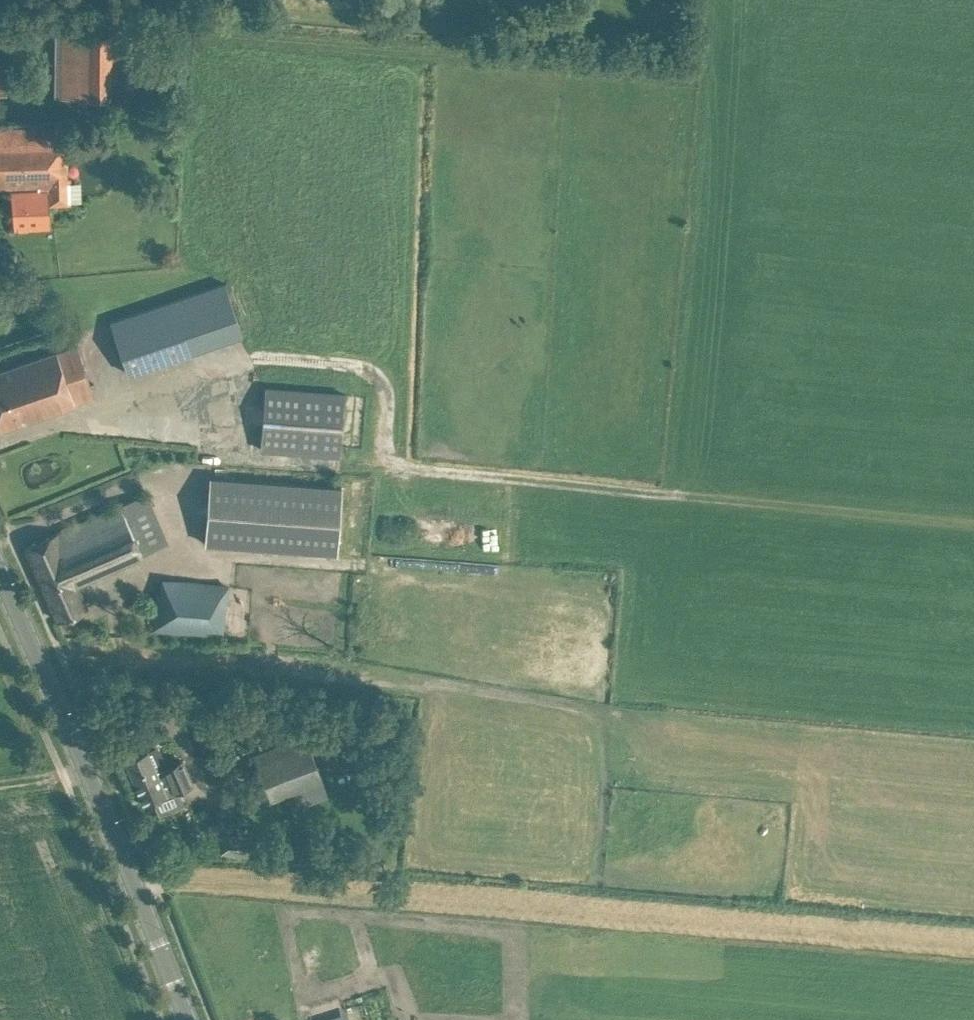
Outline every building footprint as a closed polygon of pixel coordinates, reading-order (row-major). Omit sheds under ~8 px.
[(60,97),(108,98),(109,33),(62,32),(60,97)] [(109,33),(108,98),(158,99),(160,35),(109,33)] [(0,146),(0,186),(48,183),(48,189),(29,190),(11,191),(14,228),(34,226),(51,226),(50,205),(71,204),(70,177),(68,177),(67,127),(0,129),(2,144),(0,146)] [(110,320),(128,372),(166,360),(148,307),(110,320)] [(74,346),(6,369),(23,420),(91,397),(74,346)] [(6,369),(0,371),(0,427),(1,428),(23,420),(6,369)] [(260,449),(340,455),(345,391),(266,384),(260,449)] [(205,542),(338,552),(343,485),(211,475),(205,542)] [(146,493),(25,546),(58,619),(90,605),(79,582),(168,542),(146,493)] [(154,628),(224,633),(228,582),(162,577),(161,590),(156,589),(154,628)] [(324,779),(306,732),(253,752),(271,799),(324,779)] [(147,749),(125,758),(145,803),(167,794),(166,793),(175,790),(191,783),(181,759),(166,765),(159,748),(155,746),(147,749)] [(354,829),(361,837),(370,830),(362,822),(354,829)] [(221,852),(241,853),(257,854),(258,836),(222,833),(221,852)]
